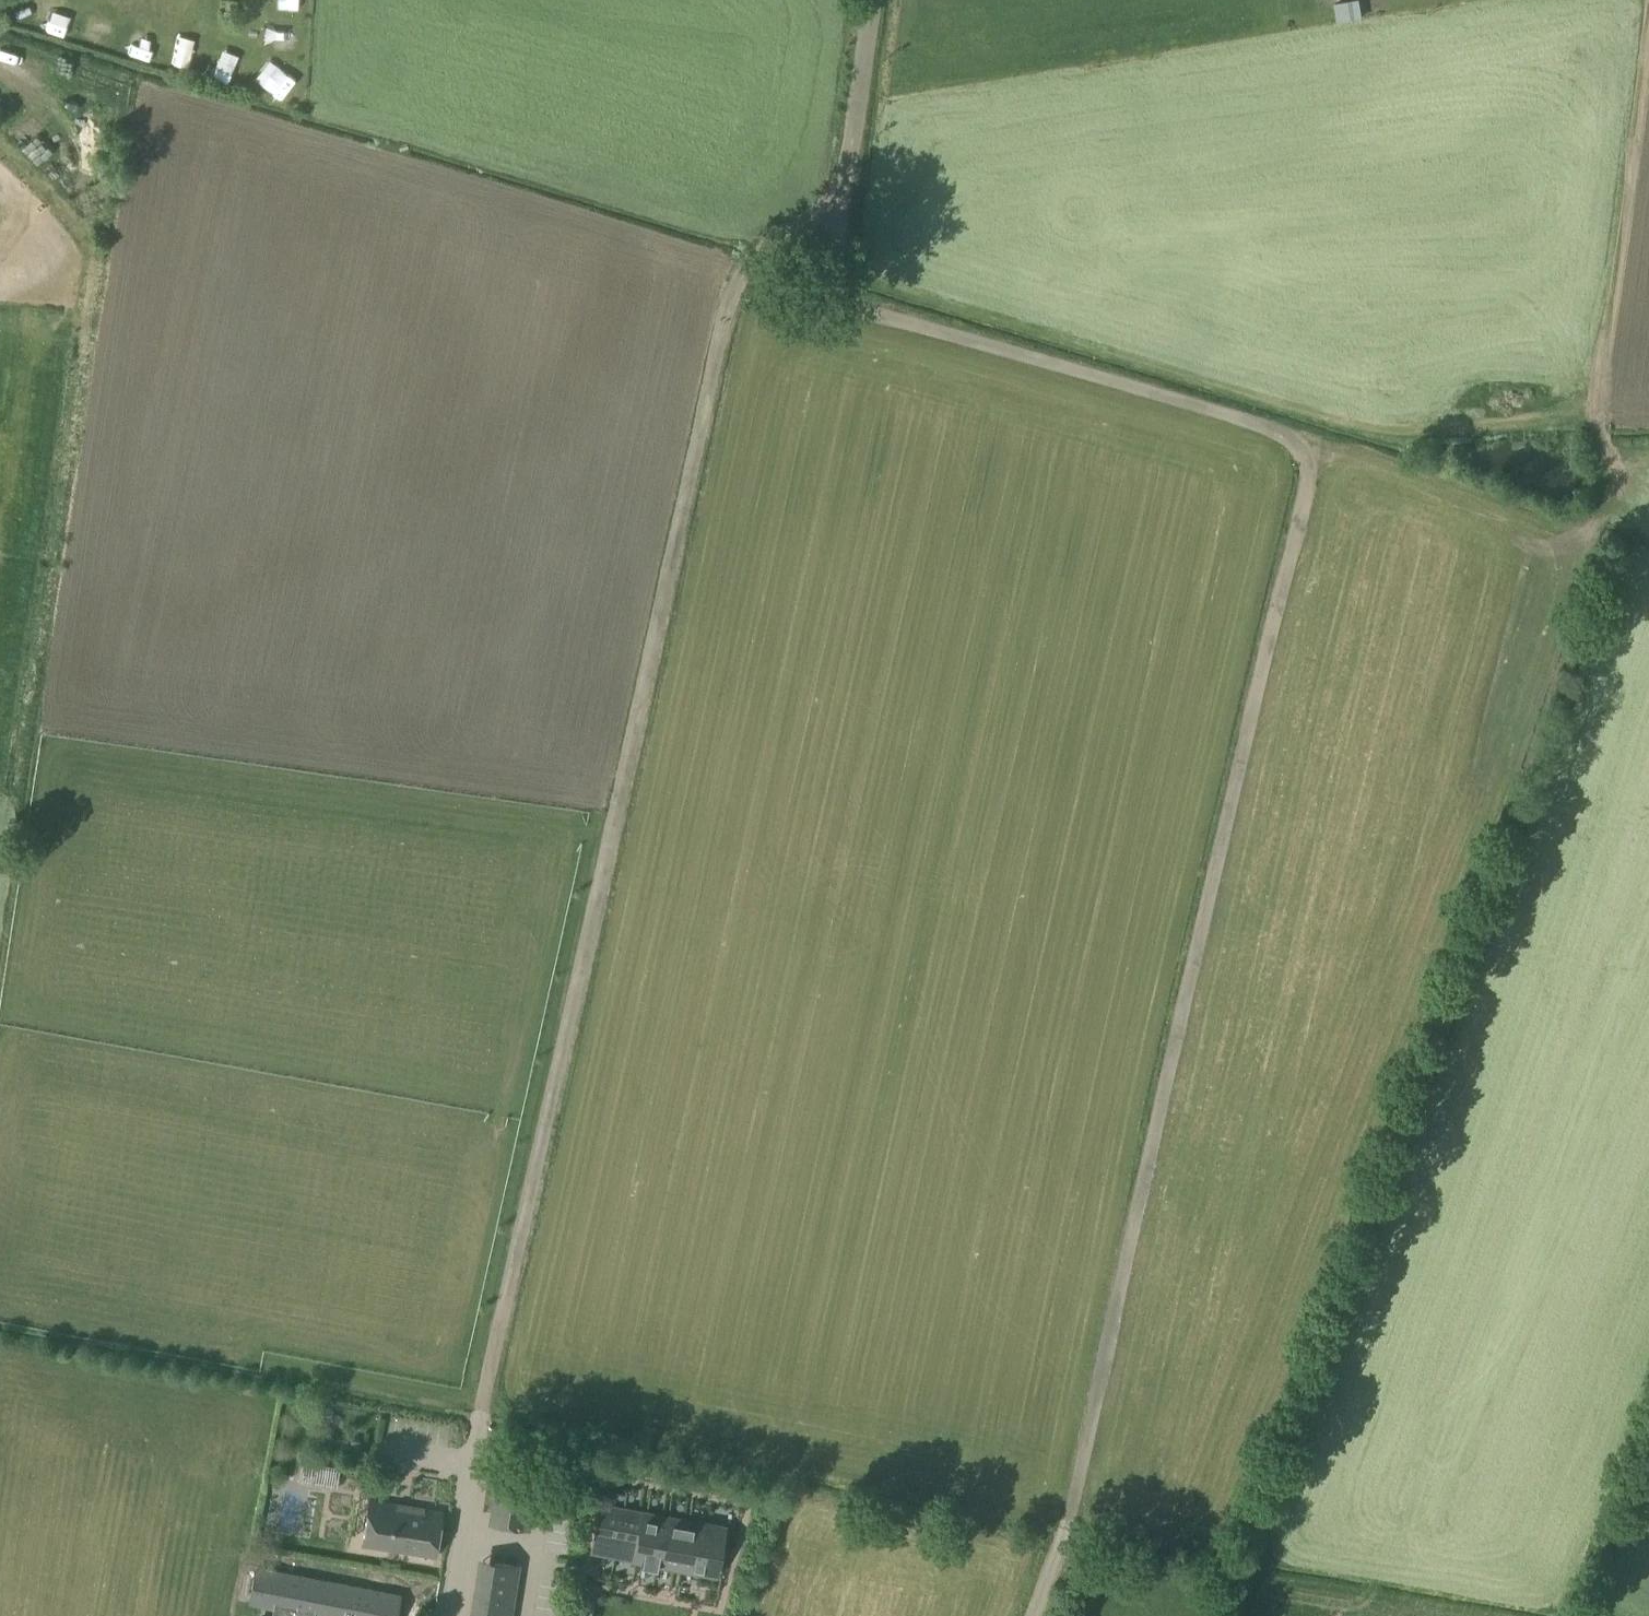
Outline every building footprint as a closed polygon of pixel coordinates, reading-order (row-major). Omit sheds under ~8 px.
[(197,11),(196,0),(178,0),(178,12),(197,11)] [(199,31),(175,29),(172,57),(196,60),(199,31)] [(501,1466),(490,1522),(521,1527),(532,1472),(501,1466)] [(368,1500),(362,1545),(433,1555),(439,1510),(368,1500)] [(714,1574),(722,1526),(600,1504),(593,1543),(637,1551),(635,1559),(641,1560),(641,1564),(656,1567),(657,1563),(714,1574)] [(495,1562),(492,1580),(515,1583),(517,1566),(495,1562)] [(250,1603),(275,1608),(273,1615),(312,1615),(317,1615),(383,1615),(387,1592),(269,1569),(258,1567),(250,1603)]
